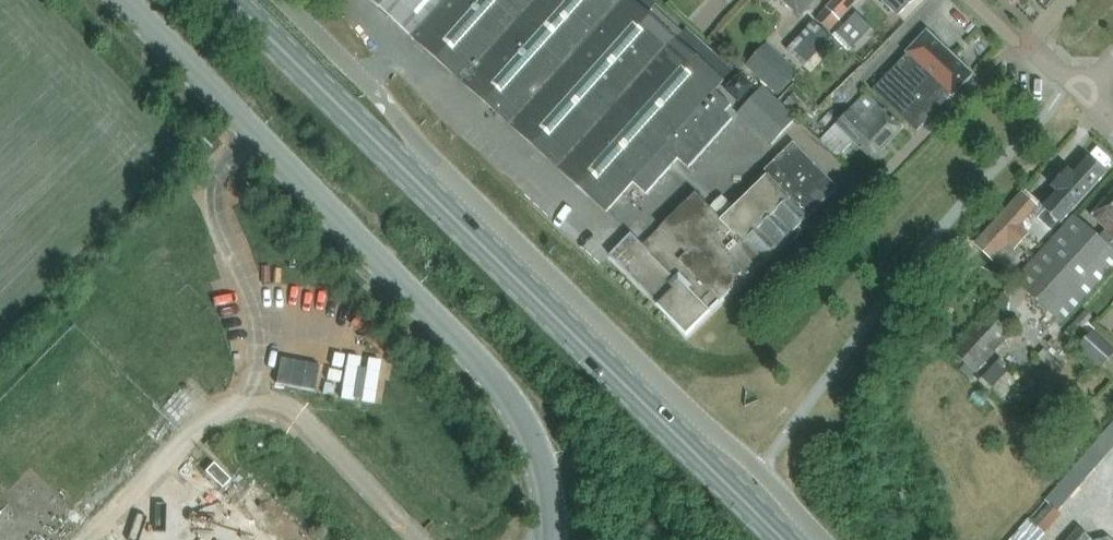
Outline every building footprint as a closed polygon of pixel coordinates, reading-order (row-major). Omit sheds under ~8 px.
[(413,39),(413,38),(607,209),(633,179),(647,191),(678,156),(689,165),(732,117),(726,111),(732,104),(715,89),(724,80),(676,38),(682,31),(653,5),(647,11),(634,0),(369,0),(413,39)] [(800,15),(813,0),(784,0),(800,15)] [(827,7),(815,19),(828,31),(858,0),(834,0),(827,7)] [(896,15),(909,3),(913,0),(881,0),(896,15)] [(835,33),(851,48),(863,35),(848,20),(835,33)] [(909,54),(874,90),(917,131),(952,94),(953,96),(973,75),(928,32),(908,53),(909,54)] [(779,96),(800,72),(767,41),(745,66),(779,96)] [(740,96),(753,82),(742,73),(730,86),(740,96)] [(797,116),(764,86),(740,111),(772,142),(797,116)] [(801,116),(810,107),(795,92),(786,101),(801,116)] [(873,159),(903,128),(866,92),(836,123),(873,159)] [(642,243),(632,233),(611,254),(674,316),(689,331),(707,315),(808,216),(841,185),(795,144),(765,170),(769,174),(719,217),(696,193),(642,243)] [(1075,175),(1070,171),(1053,188),(1059,193),(1036,217),(1051,231),(1105,176),(1089,161),(1075,175)] [(1040,210),(1021,192),(973,242),(994,262),(1009,246),(1015,251),(1029,236),(1022,229),(1040,210)] [(1091,216),(1106,229),(1099,237),(1076,216),(1016,280),(1061,321),(1112,265),(1112,192),(1091,216)] [(1013,334),(993,316),(989,313),(986,316),(953,351),(976,373),(1013,334)] [(1102,368),(1112,356),(1112,351),(1093,332),(1079,347),(1102,368)] [(1005,358),(986,379),(996,388),(1015,367),(1005,358)] [(222,488),(231,479),(213,462),(204,471),(222,488)] [(1059,511),(1050,504),(1033,522),(1044,533),(1062,514),(1059,511)] [(199,509),(168,539),(231,539),(199,509)] [(1079,531),(1071,539),(1089,539),(1079,531)]
